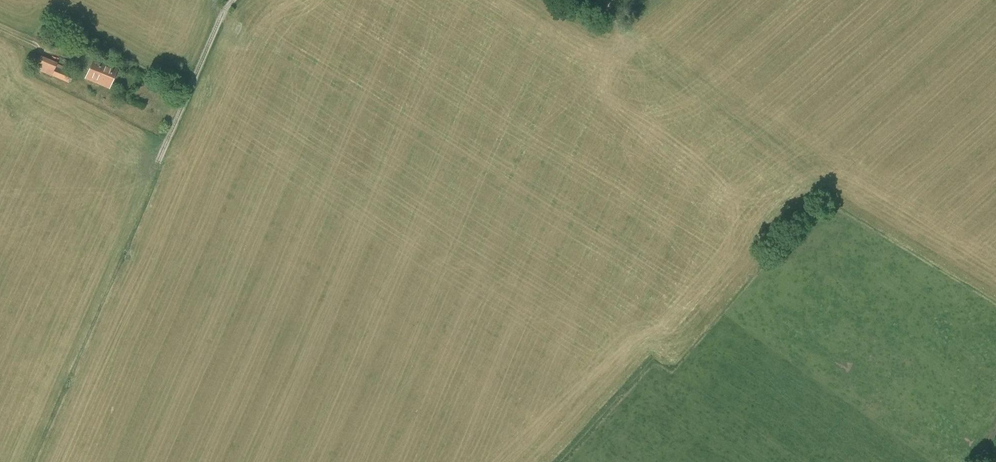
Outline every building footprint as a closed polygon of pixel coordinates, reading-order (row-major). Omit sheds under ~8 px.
[(68,83),(72,74),(62,69),(63,67),(57,64),(57,63),(40,55),(34,69),(51,76),(52,76),(68,83)] [(109,89),(118,68),(94,58),(85,78),(109,89)]
